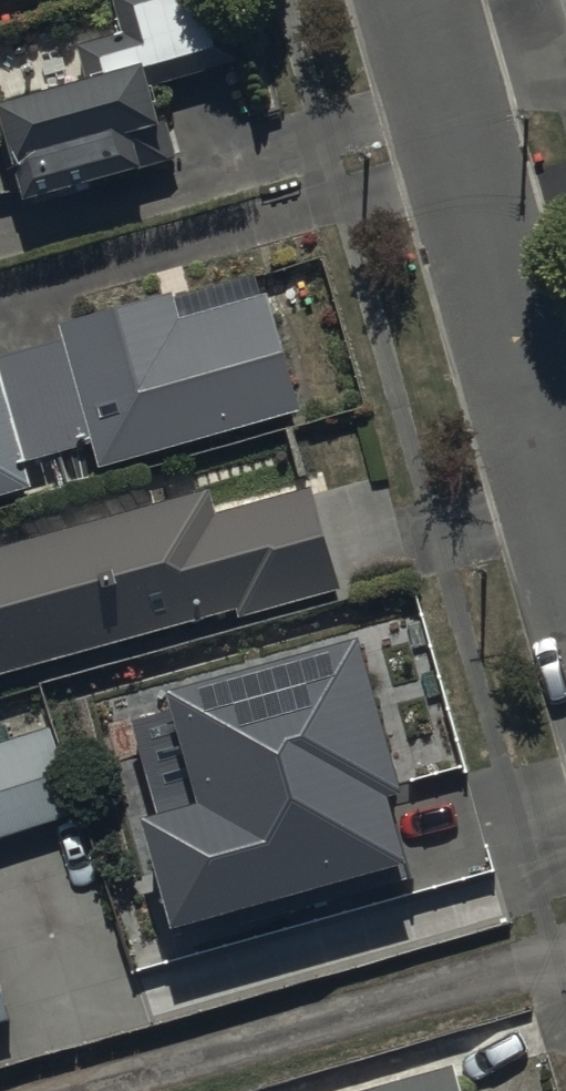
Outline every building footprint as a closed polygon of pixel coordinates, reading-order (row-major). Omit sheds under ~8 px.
[(0,111),(26,208),(179,167),(161,104),(251,80),(229,0),(145,0),(112,9),(122,45),(84,55),(92,86),(0,111)] [(48,0),(0,0),(0,13),(48,0)] [(2,368),(30,478),(96,459),(102,479),(308,418),(271,291),(182,317),(179,306),(64,340),(67,349),(2,368)] [(2,368),(0,361),(0,506),(35,496),(30,478),(2,368)] [(315,500),(219,527),(213,506),(0,565),(0,690),(240,623),(243,633),(344,605),(315,500)] [(412,819),(370,663),(176,716),(179,727),(143,737),(171,841),(154,846),(183,953),(416,889),(398,823),(412,819)] [(49,735),(0,751),(0,846),(77,821),(49,735)] [(15,1039),(0,985),(0,1043),(15,1039)] [(348,1090),(463,1090),(456,1062),(348,1090)]
